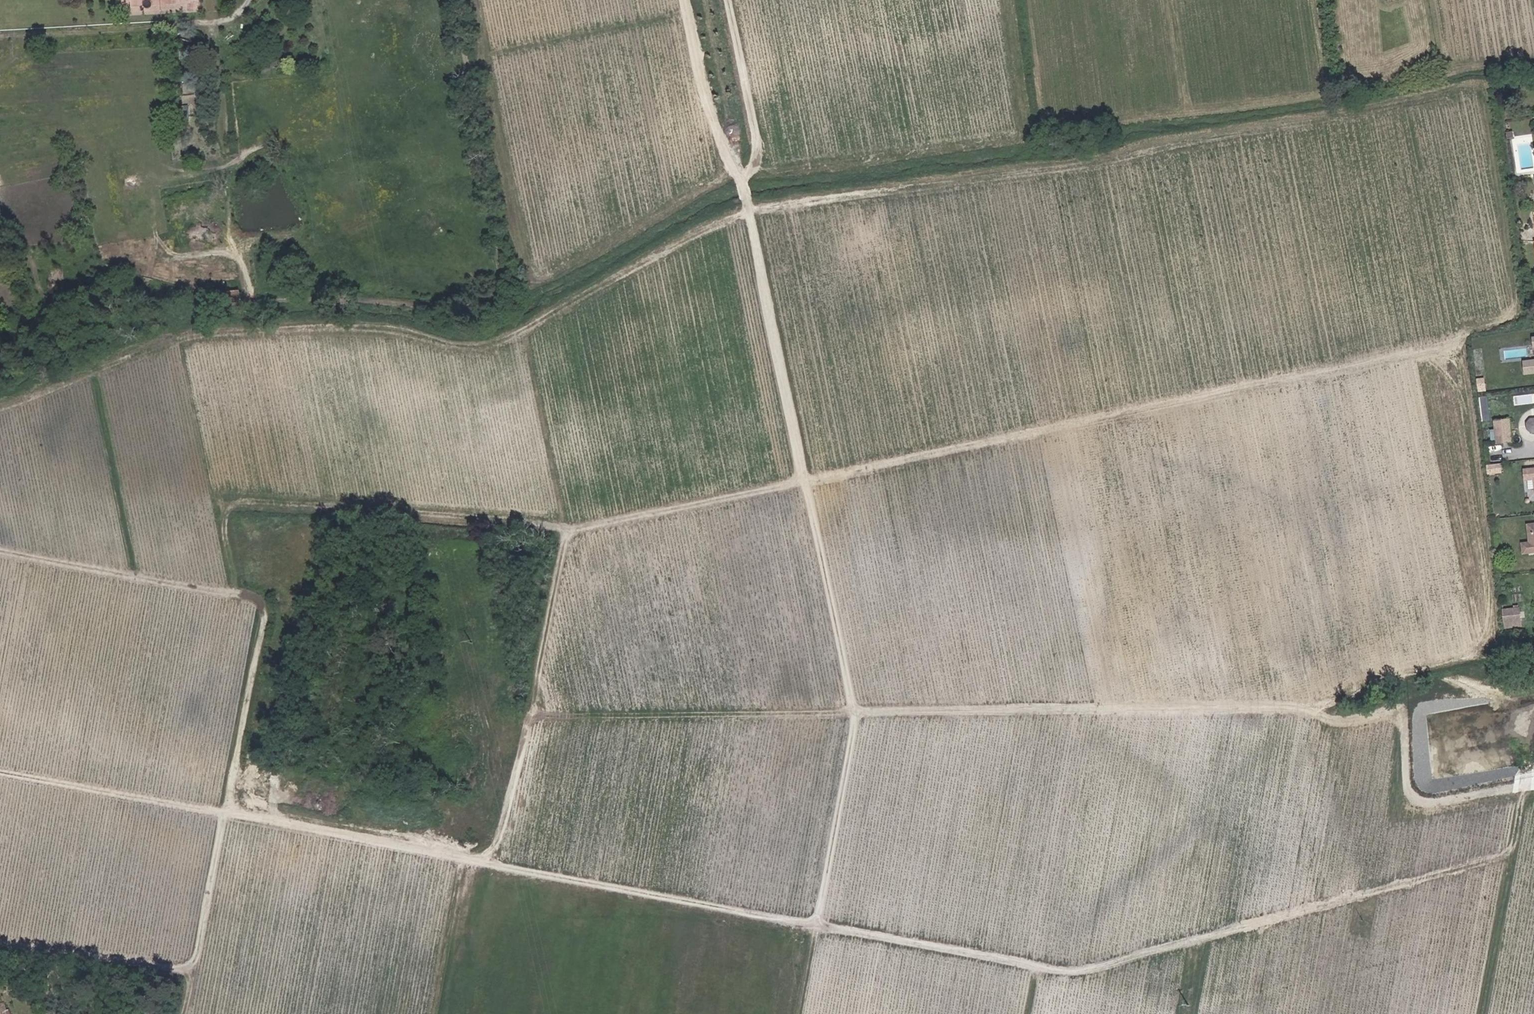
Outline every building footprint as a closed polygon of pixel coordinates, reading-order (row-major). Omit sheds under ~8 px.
[(1525,361),(1526,373),(1533,372),(1533,359),(1525,361)] [(1497,421),(1500,442),(1514,440),(1511,420),(1497,421)] [(1501,474),(1500,467),(1487,468),(1488,476),(1501,474)] [(1524,473),(1526,483),(1533,482),(1533,472),(1524,473)] [(1531,550),(1523,551),(1525,561),(1532,560),(1531,550)] [(1515,615),(1498,617),(1499,630),(1516,627),(1515,615)]
